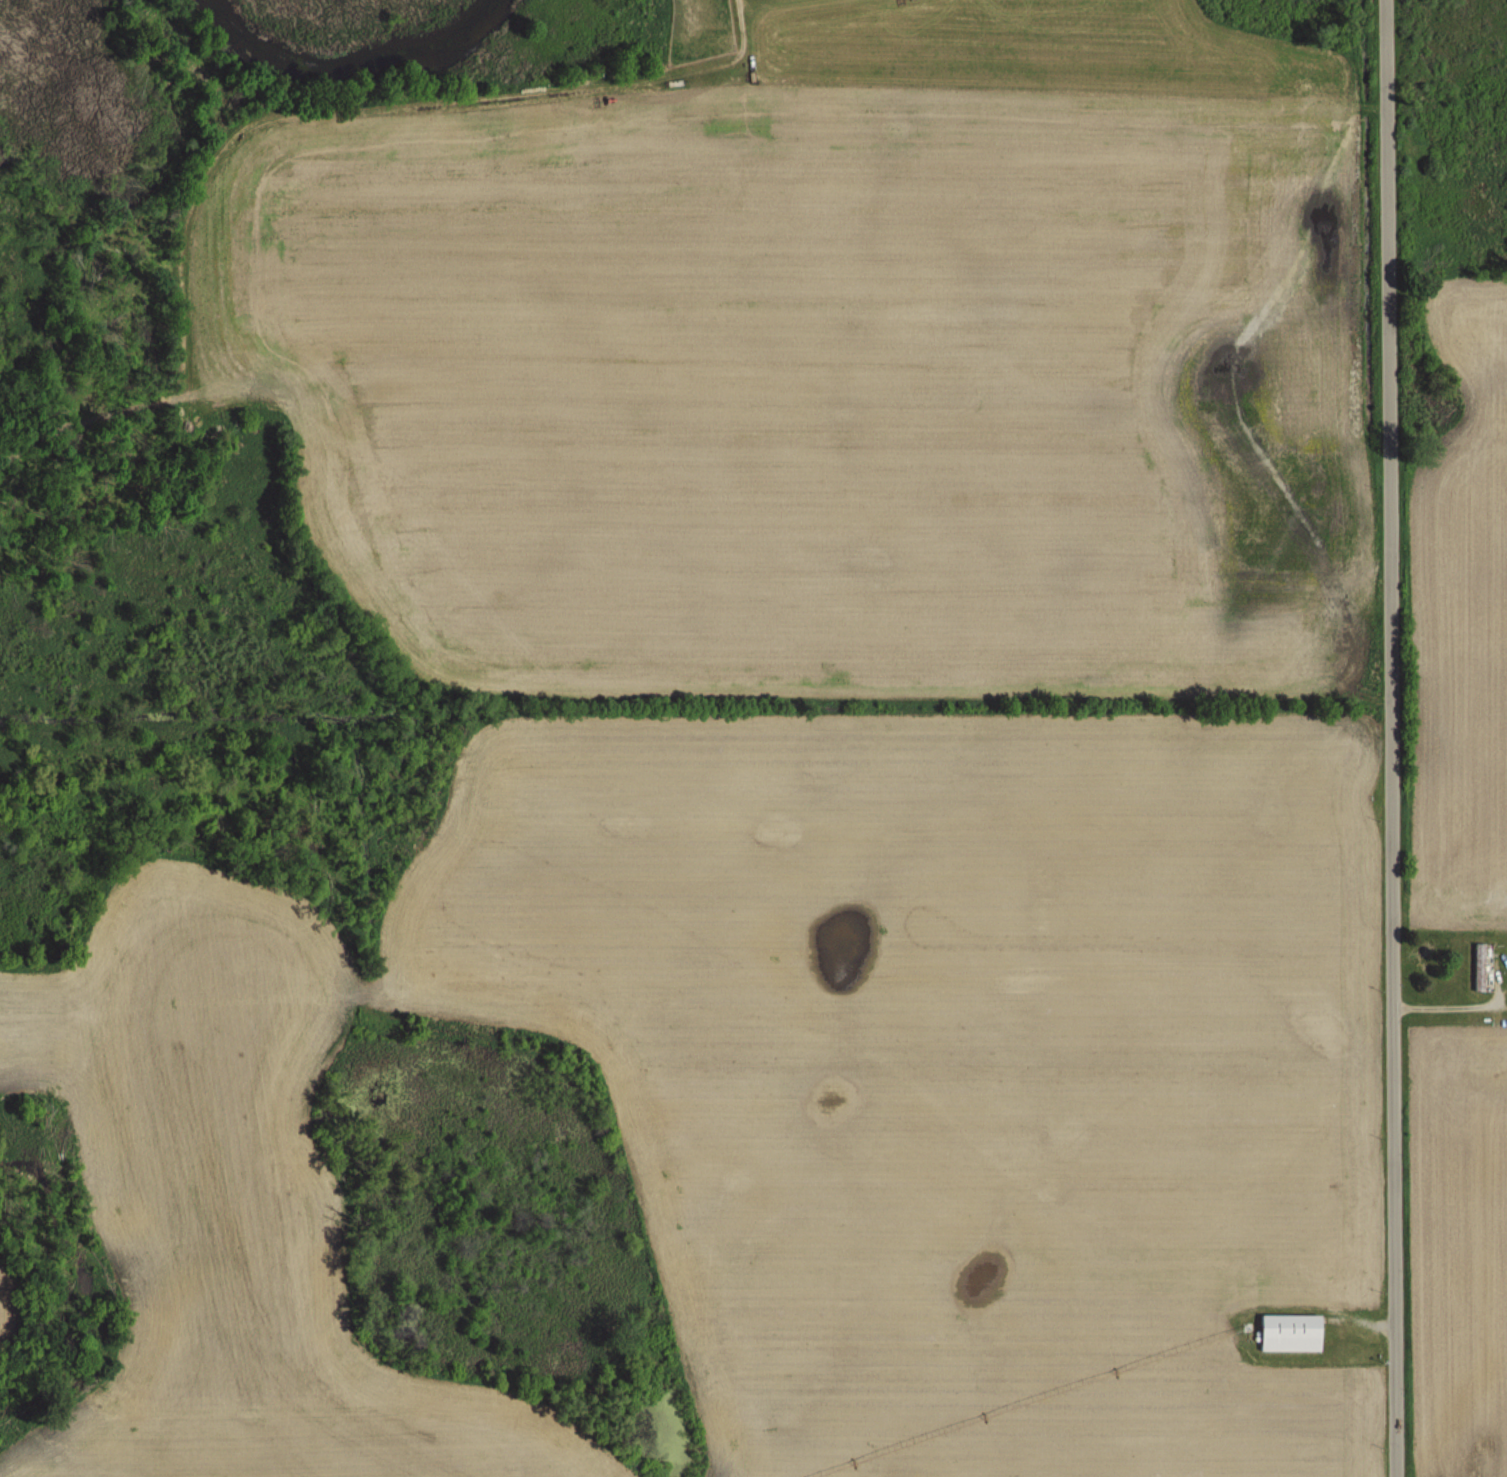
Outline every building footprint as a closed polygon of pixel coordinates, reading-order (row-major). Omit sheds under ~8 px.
[(1493,944),(1475,944),(1475,992),(1492,992),(1493,944)] [(1322,1314),(1262,1314),(1262,1350),(1322,1350),(1322,1314)]
